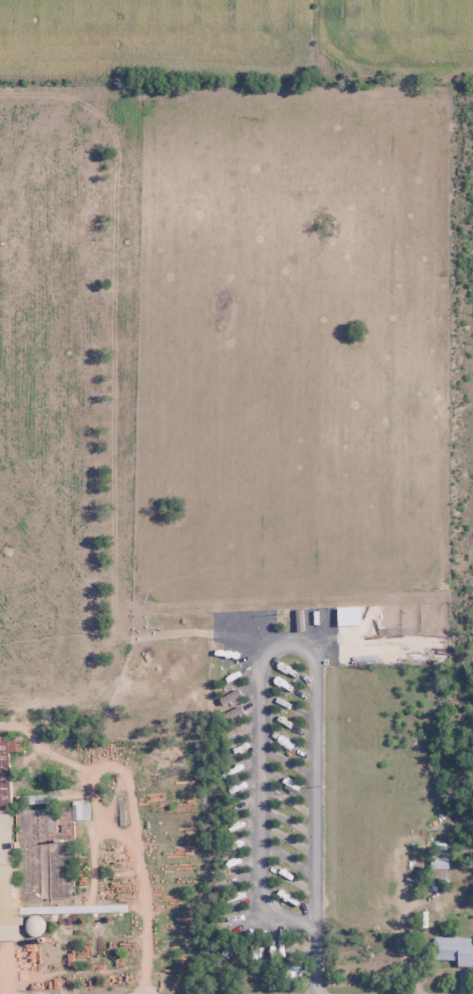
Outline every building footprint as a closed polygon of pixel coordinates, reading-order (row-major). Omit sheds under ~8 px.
[(17,906),(12,906),(8,751),(13,750),(13,736),(0,736),(0,941),(18,940),(17,906)] [(72,820),(89,820),(89,803),(72,803),(72,820)] [(455,961),(455,966),(472,965),(472,937),(433,938),(433,961),(455,961)]
